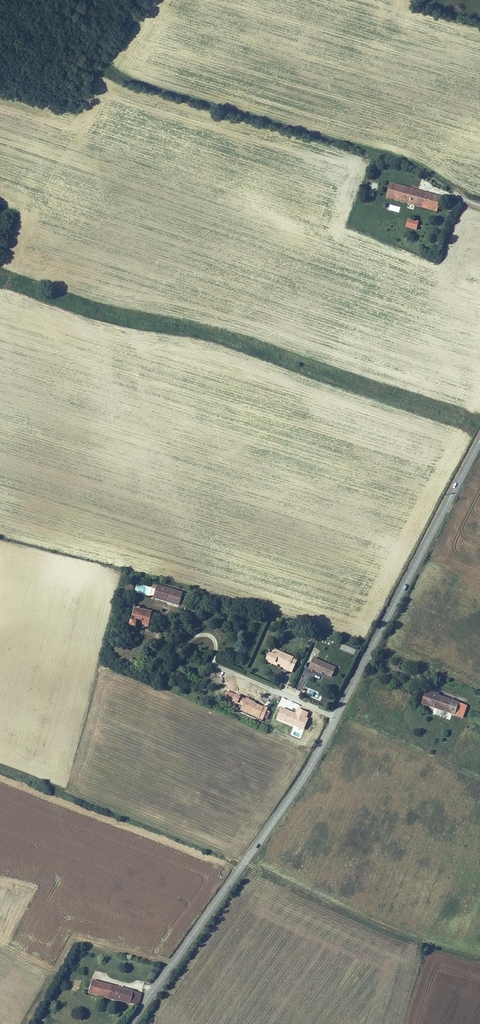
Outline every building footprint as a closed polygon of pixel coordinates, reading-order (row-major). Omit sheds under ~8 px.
[(374,197),(378,183),(371,181),(368,196),(374,197)] [(418,205),(422,191),(387,181),(383,195),(418,205)] [(435,195),(422,191),(418,205),(431,208),(435,195)] [(416,222),(406,219),(404,226),(414,229),(416,222)] [(154,594),(167,598),(171,586),(153,580),(151,583),(156,585),(154,594)] [(183,589),(171,586),(167,598),(179,602),(183,589)] [(147,608),(126,601),(120,617),(126,619),(126,617),(138,620),(141,612),(145,614),(147,608)] [(298,657),(278,647),(276,651),(274,657),(282,660),(289,664),(288,666),(296,670),(299,663),(296,662),(298,657)] [(276,651),(273,649),(269,658),(280,663),(282,660),(274,657),(276,651)] [(337,667),(317,658),(312,669),(318,671),(318,670),(326,673),(327,673),(327,671),(330,672),(330,674),(336,677),(338,672),(336,671),(337,667)] [(291,674),(286,672),(282,683),(287,685),(291,674)] [(439,689),(430,685),(424,699),(458,714),(463,702),(438,691),(439,689)] [(238,698),(240,692),(227,686),(224,693),(238,698)] [(246,694),(240,692),(238,698),(244,700),(246,694)] [(256,696),(252,695),(251,696),(246,694),(244,700),(244,701),(245,702),(243,705),(264,714),(265,712),(268,705),(269,703),(266,702),(265,703),(255,698),(256,696)] [(469,704),(463,702),(458,714),(464,717),(469,704)] [(133,991),(91,981),(87,995),(130,1005),(133,992),(133,991)] [(141,994),(133,992),(130,1005),(137,1006),(140,1001),(141,994)]
